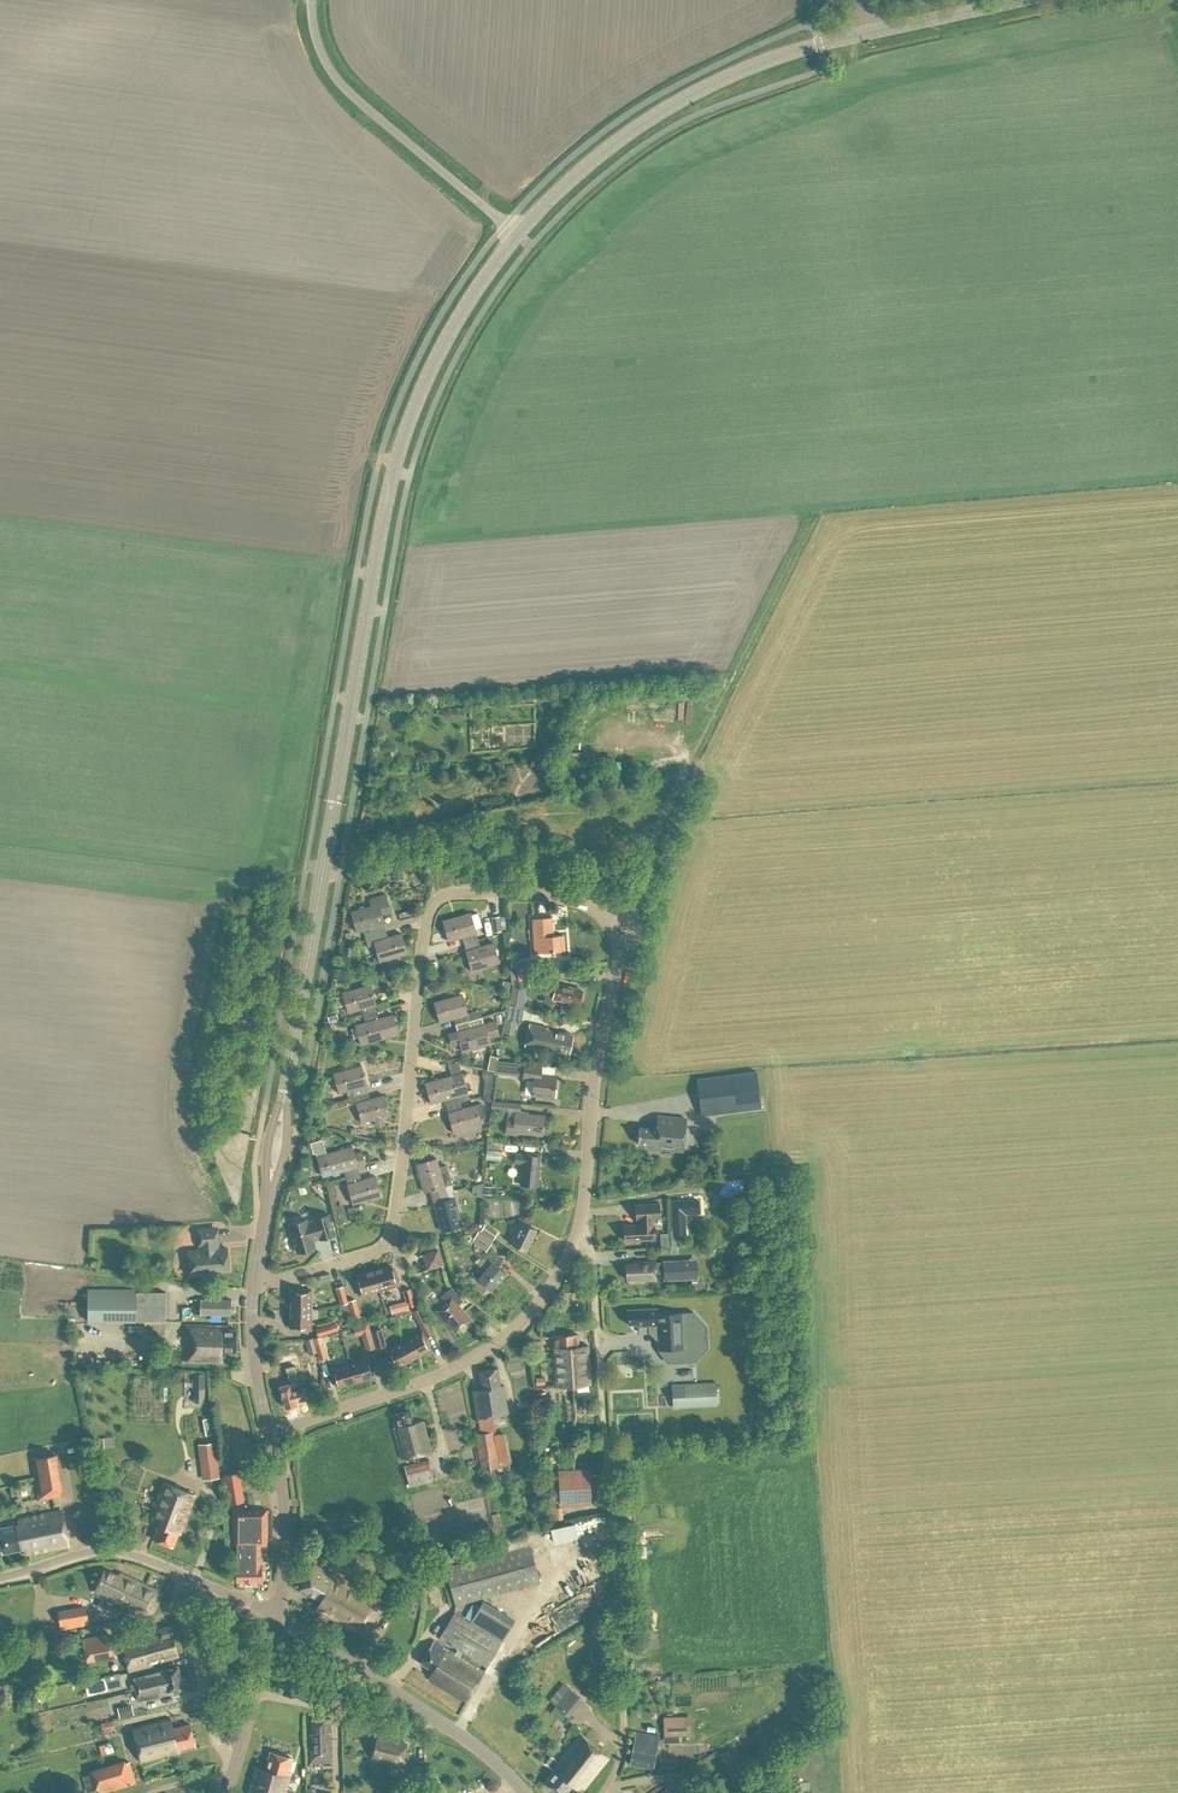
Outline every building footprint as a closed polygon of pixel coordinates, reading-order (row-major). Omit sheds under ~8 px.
[(683,705),(665,707),(667,723),(685,721),(683,705)] [(503,761),(495,761),(495,769),(503,769),(503,761)] [(393,872),(394,880),(403,879),(402,872),(393,872)] [(372,905),(351,912),(356,932),(370,928),(372,934),(385,930),(384,924),(381,913),(390,911),(386,895),(370,899),(372,905)] [(470,913),(443,921),(448,941),(462,937),(464,944),(478,940),(476,933),(474,924),(481,922),(478,912),(471,914),(470,913)] [(491,918),(493,932),(501,931),(499,917),(491,918)] [(551,918),(532,919),(535,952),(564,950),(563,935),(552,936),(551,918)] [(385,930),(372,934),(365,936),(368,947),(374,945),(379,961),(407,953),(401,933),(387,937),(385,930)] [(478,940),(464,944),(466,950),(465,950),(471,970),(499,962),(493,942),(480,946),(478,940)] [(576,969),(575,959),(564,960),(565,970),(576,969)] [(573,987),(556,983),(552,999),(569,1003),(570,1001),(579,1004),(579,1001),(581,1001),(582,997),(581,995),(582,991),(573,988),(573,987)] [(370,984),(342,993),(348,1013),(361,1009),(363,1015),(377,1011),(375,1005),(376,1005),(370,984)] [(526,989),(520,988),(512,986),(509,1004),(523,1006),(526,989)] [(467,1014),(461,994),(434,1002),(440,1022),(453,1018),(455,1025),(474,1019),(472,1012),(467,1014)] [(377,1011),(363,1015),(365,1022),(355,1025),(361,1045),(398,1034),(392,1014),(379,1018),(377,1011)] [(503,1022),(501,1014),(495,1016),(498,1024),(503,1022)] [(335,1015),(328,1017),(330,1024),(337,1022),(335,1015)] [(479,1017),(455,1025),(457,1031),(448,1034),(452,1046),(460,1043),(462,1052),(490,1044),(488,1038),(499,1035),(495,1021),(484,1024),(482,1017),(479,1018),(479,1017)] [(503,1027),(511,1029),(513,1020),(505,1019),(503,1027)] [(547,1027),(529,1023),(524,1046),(549,1052),(550,1050),(559,1052),(559,1051),(569,1053),(573,1037),(563,1034),(563,1033),(547,1030),(547,1027)] [(487,1070),(495,1071),(497,1061),(498,1055),(490,1053),(487,1070)] [(495,1071),(495,1073),(518,1075),(520,1063),(497,1061),(495,1071)] [(542,1065),(524,1063),(523,1079),(533,1080),(532,1095),(542,1096),(542,1098),(554,1099),(556,1075),(541,1074),(542,1065)] [(367,1085),(361,1065),(333,1073),(339,1093),(346,1091),(348,1097),(368,1092),(366,1085),(367,1085)] [(495,1071),(487,1070),(483,1069),(482,1076),(485,1081),(483,1095),(493,1093),(495,1073),(495,1071)] [(756,1071),(696,1079),(701,1115),(760,1107),(756,1071)] [(461,1073),(425,1083),(431,1103),(444,1099),(446,1106),(466,1100),(464,1093),(467,1093),(461,1073)] [(368,1092),(348,1097),(350,1104),(356,1103),(361,1123),(374,1119),(376,1126),(383,1124),(382,1117),(389,1115),(384,1095),(370,1099),(368,1092)] [(508,1103),(492,1101),(491,1108),(508,1110),(508,1103)] [(460,1102),(446,1106),(448,1112),(448,1113),(453,1133),(481,1125),(479,1118),(485,1117),(481,1103),(462,1109),(460,1102)] [(514,1118),(507,1117),(506,1133),(513,1134),(514,1132),(542,1135),(544,1115),(523,1113),(523,1111),(515,1110),(514,1118)] [(671,1117),(657,1116),(656,1129),(639,1127),(637,1144),(654,1145),(654,1148),(683,1151),(686,1119),(676,1118),(676,1119),(671,1119),(671,1117)] [(487,1141),(486,1149),(502,1150),(502,1143),(487,1141)] [(311,1146),(314,1154),(321,1151),(319,1144),(311,1146)] [(354,1153),(352,1146),(316,1156),(322,1176),(344,1170),(346,1177),(359,1173),(357,1166),(364,1164),(361,1152),(354,1153)] [(540,1156),(516,1154),(515,1162),(523,1163),(521,1175),(523,1175),(522,1185),(528,1185),(532,1190),(543,1182),(538,1176),(540,1156)] [(436,1158),(416,1164),(424,1192),(430,1190),(432,1196),(446,1192),(444,1186),(452,1184),(446,1165),(439,1167),(436,1158)] [(359,1173),(346,1177),(347,1184),(353,1204),(380,1196),(375,1176),(361,1180),(359,1173)] [(480,1180),(481,1176),(478,1173),(474,1174),(473,1178),(475,1181),(480,1180)] [(298,1187),(300,1195),(307,1193),(305,1185),(298,1187)] [(483,1194),(493,1194),(493,1186),(484,1186),(483,1194)] [(446,1192),(432,1196),(434,1203),(442,1231),(462,1225),(454,1198),(452,1198),(451,1192),(446,1194),(446,1192)] [(683,1229),(682,1211),(699,1210),(698,1200),(672,1202),(674,1229),(674,1234),(683,1234),(683,1229)] [(659,1203),(635,1204),(636,1219),(638,1219),(639,1225),(623,1226),(624,1240),(654,1238),(653,1218),(660,1218),(659,1203)] [(347,1220),(345,1214),(339,1215),(341,1222),(347,1220)] [(307,1219),(288,1225),(296,1252),(315,1247),(312,1238),(318,1236),(319,1239),(335,1235),(329,1215),(313,1219),(314,1220),(308,1221),(307,1219)] [(536,1230),(518,1221),(515,1229),(518,1230),(512,1244),(526,1251),(536,1230)] [(480,1231),(493,1239),(498,1231),(485,1223),(480,1231)] [(215,1228),(199,1229),(200,1250),(188,1251),(190,1276),(217,1273),(217,1270),(228,1269),(227,1248),(217,1249),(215,1228)] [(468,1240),(484,1250),(485,1247),(488,1249),(493,1240),(478,1231),(479,1230),(477,1229),(467,1235),(470,1237),(468,1240)] [(467,1244),(465,1238),(459,1239),(461,1246),(467,1244)] [(502,1260),(490,1249),(480,1261),(488,1267),(478,1278),(491,1289),(505,1273),(497,1266),(502,1260)] [(437,1250),(422,1254),(427,1270),(442,1265),(437,1250)] [(667,1258),(668,1278),(703,1277),(702,1257),(667,1258)] [(634,1264),(625,1264),(626,1279),(645,1278),(645,1280),(656,1279),(655,1261),(634,1262),(634,1264)] [(391,1266),(374,1270),(380,1290),(399,1284),(397,1277),(394,1278),(391,1266)] [(374,1270),(357,1275),(360,1287),(358,1288),(360,1295),(380,1290),(374,1270)] [(343,1286),(336,1288),(340,1304),(347,1302),(343,1286)] [(440,1296),(440,1297),(443,1295),(445,1303),(442,1307),(441,1305),(436,1309),(448,1323),(449,1322),(456,1330),(469,1319),(456,1305),(462,1300),(451,1287),(440,1296)] [(89,1318),(135,1319),(136,1289),(90,1288),(89,1318)] [(403,1290),(408,1307),(415,1305),(410,1288),(403,1290)] [(291,1291),(290,1309),(310,1309),(311,1289),(303,1289),(303,1292),(291,1291)] [(231,1300),(201,1299),(200,1314),(231,1315),(231,1300)] [(355,1299),(348,1301),(353,1317),(360,1315),(355,1299)] [(419,1308),(413,1312),(421,1327),(427,1323),(419,1308)] [(648,1308),(627,1309),(628,1324),(637,1324),(637,1326),(649,1325),(657,1324),(659,1350),(694,1348),(692,1312),(657,1313),(657,1308),(648,1309),(648,1308)] [(310,1309),(290,1309),(290,1327),(303,1327),(303,1330),(310,1330),(310,1309)] [(330,1325),(316,1328),(318,1336),(337,1330),(336,1323),(330,1325)] [(216,1326),(187,1325),(186,1344),(189,1344),(189,1351),(186,1351),(186,1361),(221,1362),(221,1351),(236,1351),(236,1329),(228,1329),(228,1326),(221,1326),(221,1327),(216,1327),(216,1326)] [(382,1328),(370,1331),(374,1346),(375,1349),(387,1346),(382,1328)] [(370,1330),(363,1332),(367,1348),(374,1346),(370,1331),(370,1330)] [(422,1331),(404,1340),(413,1358),(429,1350),(423,1339),(425,1338),(422,1331)] [(577,1334),(564,1335),(565,1341),(567,1341),(568,1346),(571,1346),(573,1385),(590,1384),(588,1345),(578,1346),(577,1334)] [(565,1341),(564,1335),(553,1335),(553,1337),(551,1337),(554,1386),(572,1384),(571,1346),(568,1346),(567,1341),(565,1341)] [(319,1336),(313,1338),(319,1359),(326,1357),(322,1343),(321,1343),(319,1336)] [(312,1338),(305,1340),(309,1354),(316,1352),(312,1338)] [(413,1358),(404,1340),(386,1349),(389,1356),(391,1355),(397,1366),(413,1358)] [(369,1357),(350,1362),(355,1381),(372,1377),(369,1365),(371,1364),(369,1357)] [(296,1359),(283,1362),(285,1368),(290,1383),(279,1386),(285,1407),(296,1404),(295,1401),(306,1398),(303,1387),(301,1388),(295,1365),(297,1364),(296,1359)] [(349,1362),(330,1368),(332,1375),(334,1374),(338,1386),(355,1381),(350,1362),(349,1362)] [(497,1368),(479,1371),(481,1389),(472,1390),(477,1419),(479,1418),(480,1425),(479,1425),(480,1432),(475,1433),(482,1470),(498,1467),(498,1470),(511,1468),(510,1463),(512,1462),(506,1432),(495,1434),(494,1430),(496,1430),(494,1416),(508,1414),(504,1385),(500,1385),(497,1368)] [(194,1401),(204,1401),(204,1373),(194,1373),(194,1401)] [(716,1383),(672,1385),(674,1407),(717,1405),(716,1383)] [(410,1410),(392,1414),(395,1427),(393,1427),(402,1459),(431,1451),(426,1433),(424,1433),(423,1429),(425,1429),(423,1420),(413,1423),(410,1410)] [(54,1454),(31,1458),(38,1500),(62,1496),(54,1454)] [(217,1455),(202,1457),(204,1479),(219,1477),(217,1455)] [(428,1459),(404,1466),(409,1486),(434,1480),(428,1459)] [(239,1472),(224,1474),(229,1503),(244,1501),(239,1472)] [(588,1473),(574,1474),(575,1498),(590,1497),(588,1473)] [(575,1498),(574,1474),(559,1475),(561,1499),(575,1498)] [(196,1494),(163,1482),(148,1521),(158,1525),(153,1539),(173,1546),(178,1533),(181,1534),(196,1494)] [(604,1500),(603,1482),(596,1483),(597,1500),(604,1500)] [(0,1528),(0,1544),(2,1553),(24,1549),(25,1554),(69,1546),(62,1510),(18,1519),(19,1524),(0,1528)] [(236,1559),(236,1581),(246,1581),(246,1584),(251,1584),(251,1581),(261,1581),(261,1566),(260,1566),(260,1545),(267,1545),(267,1510),(232,1510),(232,1559),(236,1559)] [(492,1514),(493,1529),(502,1528),(499,1513),(492,1514)] [(448,1536),(452,1548),(492,1538),(489,1525),(448,1536)] [(530,1544),(526,1531),(475,1545),(478,1557),(530,1544)] [(529,1544),(445,1567),(455,1605),(540,1582),(529,1544)] [(442,1556),(444,1563),(459,1559),(459,1560),(475,1555),(472,1546),(453,1552),(453,1553),(442,1556)] [(336,1552),(329,1565),(349,1575),(356,1562),(336,1552)] [(347,1582),(313,1564),(300,1590),(320,1600),(315,1610),(364,1636),(382,1600),(354,1585),(352,1589),(345,1585),(347,1582)] [(118,1576),(104,1570),(94,1591),(115,1601),(115,1600),(120,1602),(119,1603),(125,1605),(125,1604),(128,1605),(127,1606),(145,1615),(157,1590),(119,1572),(118,1576)] [(578,1589),(579,1612),(597,1611),(596,1588),(578,1589)] [(111,1603),(106,1601),(103,1608),(109,1610),(111,1603)] [(86,1608),(58,1612),(60,1629),(89,1624),(86,1608)] [(501,1641),(454,1613),(441,1636),(453,1643),(451,1645),(458,1649),(455,1653),(433,1640),(421,1662),(433,1669),(427,1679),(466,1701),(484,1671),(459,1656),(461,1652),(486,1667),(501,1641)] [(178,1656),(170,1625),(157,1628),(158,1634),(143,1639),(144,1643),(138,1644),(137,1640),(129,1642),(129,1645),(122,1647),(128,1670),(158,1662),(158,1660),(159,1659),(160,1661),(178,1656)] [(67,1635),(68,1642),(80,1640),(79,1633),(67,1635)] [(115,1659),(110,1633),(82,1638),(87,1664),(115,1659)] [(305,1655),(297,1651),(294,1655),(302,1660),(305,1655)] [(131,1684),(132,1690),(136,1689),(135,1687),(157,1681),(158,1682),(161,1681),(161,1680),(164,1679),(165,1680),(180,1677),(177,1666),(163,1669),(163,1670),(133,1678),(135,1683),(131,1684)] [(106,1680),(108,1689),(123,1685),(120,1677),(106,1680)] [(132,1690),(126,1691),(128,1702),(138,1700),(158,1696),(157,1692),(167,1690),(168,1691),(183,1688),(180,1677),(165,1680),(164,1679),(161,1680),(161,1681),(158,1682),(157,1681),(135,1687),(136,1689),(132,1690)] [(564,1718),(583,1693),(566,1679),(552,1698),(558,1702),(553,1709),(564,1718)] [(134,1713),(132,1706),(124,1708),(126,1715),(134,1713)] [(173,1728),(170,1718),(132,1727),(141,1762),(179,1752),(178,1750),(195,1745),(195,1743),(196,1743),(194,1737),(193,1737),(190,1724),(173,1728)] [(330,1718),(312,1719),(313,1734),(309,1734),(310,1763),(331,1762),(330,1718)] [(101,1722),(103,1731),(115,1728),(113,1719),(101,1722)] [(664,1728),(665,1741),(678,1741),(677,1727),(664,1728)] [(659,1736),(636,1732),(630,1763),(653,1768),(659,1736)] [(544,1781),(559,1792),(565,1792),(572,1785),(580,1791),(608,1757),(580,1734),(552,1768),(554,1770),(544,1781)] [(384,1740),(376,1738),(371,1759),(402,1765),(407,1743),(385,1738),(384,1740)] [(270,1752),(265,1769),(255,1766),(247,1792),(285,1792),(291,1773),(288,1772),(292,1758),(270,1752)] [(552,1757),(548,1753),(542,1760),(546,1764),(552,1757)] [(97,1788),(99,1792),(100,1792),(136,1783),(130,1761),(125,1762),(124,1759),(89,1769),(91,1774),(83,1776),(87,1791),(97,1788)] [(423,1765),(412,1764),(412,1783),(422,1784),(423,1765)]
